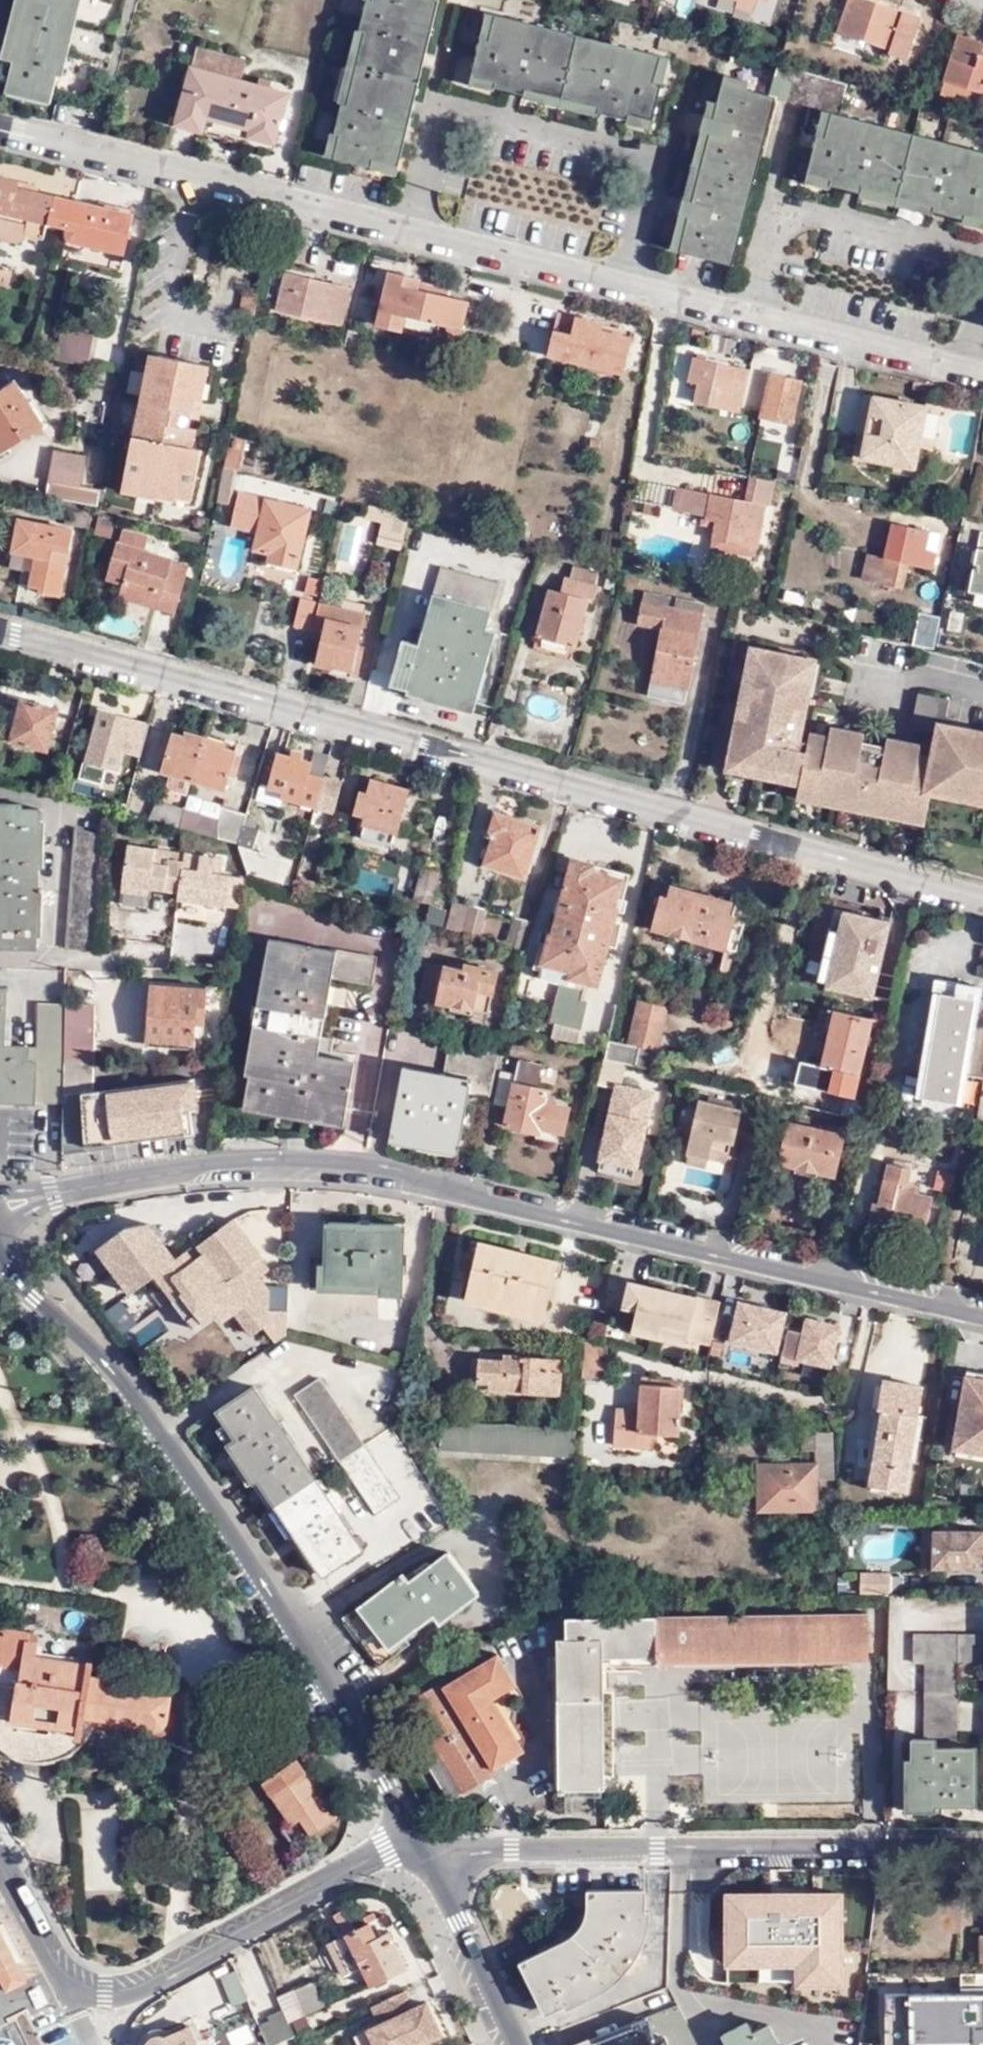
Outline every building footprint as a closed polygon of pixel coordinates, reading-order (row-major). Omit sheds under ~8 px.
[(11,61),(26,0),(16,0),(2,59),(11,61)] [(76,0),(26,0),(11,61),(13,61),(5,93),(51,105),(58,75),(76,0)] [(58,75),(64,77),(83,0),(76,0),(58,75)] [(373,1),(370,0),(367,0),(359,31),(365,32),(356,68),(347,105),(342,104),(335,134),(340,135),(334,159),(372,168),(374,160),(400,167),(439,1),(437,0),(373,0),(373,1)] [(752,13),(757,0),(736,0),(738,1),(736,7),(752,13)] [(921,19),(865,0),(849,0),(838,32),(890,50),(889,54),(907,60),(921,19)] [(480,39),(481,39),(489,41),(495,15),(486,13),(480,39)] [(481,39),(472,77),(496,83),(494,88),(524,96),(526,90),(562,99),(599,108),(598,113),(628,120),(629,115),(654,122),(663,84),(655,82),(661,56),(495,15),(489,41),(481,39)] [(365,32),(359,31),(356,30),(347,66),(356,68),(365,32)] [(944,81),(982,94),(982,56),(980,55),(982,48),(982,43),(959,35),(944,81)] [(250,130),(249,138),(275,145),(289,94),(241,81),(247,60),(197,46),(175,126),(203,134),(207,119),(250,130)] [(670,59),(661,56),(655,82),(663,84),(664,84),(670,59)] [(849,85),(779,64),(775,77),(793,82),(788,102),(822,111),(832,113),(840,115),(849,85)] [(347,105),(356,68),(347,66),(338,103),(342,104),(347,105)] [(496,83),(472,77),(470,85),(493,91),(494,88),(496,83)] [(793,82),(775,77),(770,96),(776,98),(776,99),(788,102),(793,82)] [(776,98),(770,96),(722,84),(717,104),(714,118),(705,116),(704,116),(700,132),(701,132),(709,135),(700,168),(692,201),(683,199),(679,215),(688,217),(679,252),(733,267),(776,99),(776,98)] [(526,90),(524,96),(523,98),(560,107),(562,99),(526,90)] [(562,99),(560,107),(597,116),(598,113),(599,108),(562,99)] [(714,118),(717,104),(709,101),(705,116),(714,118)] [(822,111),(816,136),(817,136),(825,138),(832,113),(822,111)] [(840,115),(832,113),(825,138),(817,136),(807,174),(831,180),(830,185),(861,194),(862,188),(898,197),(934,207),(933,212),(964,220),(965,215),(982,220),(982,153),(840,115)] [(652,130),(654,122),(629,115),(628,120),(627,124),(652,130)] [(246,145),(249,138),(250,130),(207,119),(203,134),(246,145)] [(709,135),(701,132),(692,166),(700,168),(709,135)] [(325,157),(334,159),(340,135),(335,134),(331,133),(325,157)] [(397,175),(400,167),(374,160),(372,168),(372,169),(397,175)] [(692,166),(683,199),(692,201),(700,168),(692,166)] [(831,180),(807,174),(805,183),(829,189),(830,185),(831,180)] [(53,196),(38,193),(18,189),(19,181),(0,177),(0,229),(26,235),(43,239),(47,223),(53,196)] [(40,186),(19,181),(18,189),(38,193),(40,186)] [(860,196),(896,206),(898,197),(862,188),(861,194),(860,196)] [(67,236),(67,238),(68,240),(70,242),(73,243),(124,255),(133,215),(53,196),(47,223),(66,228),(66,230),(66,232),(66,234),(67,236)] [(932,215),(933,212),(934,207),(898,197),(896,206),(932,215)] [(670,250),(679,252),(688,217),(679,215),(670,250)] [(965,215),(964,220),(963,223),(982,228),(982,220),(965,215)] [(18,245),(24,241),(26,235),(0,229),(0,240),(18,245)] [(9,289),(13,273),(0,270),(0,287),(9,289)] [(406,317),(462,331),(469,302),(419,290),(421,279),(389,272),(375,326),(402,332),(406,317)] [(351,289),(286,273),(277,310),(342,327),(351,289)] [(239,314),(254,317),(259,294),(244,291),(239,314)] [(548,356),(622,374),(631,339),(601,331),(603,324),(559,313),(548,356)] [(56,360),(87,366),(93,335),(63,328),(56,360)] [(209,365),(149,354),(122,493),(157,500),(158,498),(176,501),(177,497),(193,501),(203,450),(193,448),(197,430),(190,428),(195,400),(202,402),(209,365)] [(749,369),(694,357),(689,381),(699,384),(695,402),(739,412),(749,369)] [(802,381),(770,373),(759,418),(793,426),(802,381)] [(15,383),(0,392),(0,449),(2,452),(43,426),(15,383)] [(915,469),(928,408),(861,394),(852,435),(865,438),(861,458),(915,469)] [(98,507),(101,490),(81,487),(86,457),(54,450),(46,498),(98,507)] [(228,500),(234,470),(224,468),(218,499),(228,500)] [(771,506),(775,482),(750,477),(745,501),(682,489),(678,511),(705,517),(705,520),(715,521),(710,550),(755,559),(766,505),(771,506)] [(673,510),(678,511),(682,489),(677,488),(673,510)] [(257,533),(253,551),(269,555),(267,561),(297,569),(312,510),(241,492),(232,527),(257,533)] [(377,544),(402,550),(410,515),(369,504),(366,518),(382,522),(377,544)] [(645,504),(643,514),(657,517),(659,507),(645,504)] [(65,526),(90,530),(93,517),(67,512),(65,525),(65,526)] [(116,520),(99,517),(95,537),(112,541),(116,520)] [(34,557),(29,587),(40,590),(39,593),(61,597),(73,529),(18,520),(12,553),(25,556),(34,557)] [(910,564),(932,569),(940,535),(893,525),(885,559),(868,555),(863,580),(904,589),(910,564)] [(142,593),(179,604),(189,566),(173,561),(173,559),(135,547),(140,534),(123,529),(119,542),(117,541),(106,580),(122,585),(119,598),(138,604),(142,593)] [(978,593),(982,594),(982,533),(981,533),(970,591),(978,593)] [(20,586),(29,587),(34,557),(25,556),(20,586)] [(576,647),(589,602),(593,603),(598,586),(595,585),(599,572),(573,565),(570,578),(565,577),(561,593),(549,590),(536,636),(576,647)] [(433,593),(443,596),(428,647),(403,640),(390,686),(419,694),(420,689),(477,705),(497,632),(487,629),(500,583),(441,566),(433,593)] [(309,579),(306,592),(317,595),(320,581),(309,579)] [(175,615),(179,604),(142,593),(138,604),(175,615)] [(294,628),(312,632),(319,602),(301,598),(294,628)] [(688,690),(704,613),(642,601),(637,625),(661,630),(651,683),(688,690)] [(319,602),(312,632),(322,634),(315,665),(335,670),(334,675),(360,680),(366,646),(359,644),(367,613),(319,602)] [(961,633),(966,614),(952,611),(948,630),(961,633)] [(914,646),(934,650),(941,617),(921,613),(914,646)] [(751,647),(739,703),(752,705),(763,649),(751,647)] [(931,795),(934,782),(982,792),(982,732),(945,725),(950,700),(918,693),(910,730),(933,735),(929,757),(919,755),(921,746),(887,738),(885,749),(863,744),(865,734),(831,727),(829,737),(810,733),(808,743),(800,742),(809,700),(796,697),(804,658),(763,649),(752,705),(739,703),(728,758),(787,770),(801,773),(799,787),(927,813),(931,795)] [(796,697),(809,700),(817,660),(804,658),(796,697)] [(59,710),(21,699),(10,742),(48,752),(59,710)] [(126,748),(142,753),(150,724),(99,710),(85,762),(106,768),(120,772),(126,748)] [(162,774),(193,783),(206,738),(187,732),(186,737),(174,734),(162,774)] [(206,738),(193,783),(224,792),(236,752),(223,748),(225,743),(206,738)] [(281,798),(335,813),(342,783),(324,779),(309,775),(312,763),(302,760),(304,753),(294,750),(292,757),(277,753),(273,770),(268,788),(282,792),(281,798)] [(315,753),(312,763),(309,775),(324,779),(328,757),(315,753)] [(784,783),(787,770),(728,758),(725,770),(784,783)] [(103,779),(106,768),(85,762),(83,774),(103,779)] [(268,788),(273,770),(267,768),(257,802),(277,808),(278,808),(281,798),(282,792),(268,788)] [(397,834),(410,790),(409,789),(371,780),(367,794),(360,792),(354,814),(365,817),(363,825),(397,834)] [(931,795),(982,805),(982,792),(934,782),(931,795)] [(925,825),(927,813),(799,787),(796,799),(925,825)] [(157,803),(147,822),(180,830),(185,810),(157,803)] [(0,804),(0,948),(37,949),(38,922),(42,923),(42,907),(39,907),(40,852),(44,851),(44,836),(40,836),(41,809),(23,809),(23,804),(0,804)] [(221,807),(217,818),(217,840),(238,845),(243,827),(246,817),(247,815),(221,807)] [(185,810),(180,830),(217,840),(217,818),(185,810)] [(526,880),(544,827),(495,810),(487,836),(492,837),(482,865),(526,880)] [(243,827),(257,830),(259,821),(246,817),(243,827)] [(238,845),(254,849),(259,831),(257,830),(243,827),(238,845)] [(66,950),(95,951),(105,836),(75,828),(66,950)] [(151,889),(179,893),(184,862),(169,860),(170,852),(128,846),(121,892),(149,896),(151,889)] [(239,848),(249,876),(282,885),(289,862),(239,848)] [(178,900),(178,901),(243,910),(248,879),(223,874),(225,859),(185,854),(184,862),(179,893),(178,900)] [(569,979),(597,987),(618,910),(615,909),(623,880),(593,872),(595,865),(573,859),(552,935),(550,934),(541,964),(570,972),(569,979)] [(422,868),(414,900),(432,904),(440,872),(422,868)] [(662,897),(653,930),(726,950),(735,917),(728,915),(732,902),(672,886),(668,898),(662,897)] [(464,933),(471,906),(453,902),(447,928),(464,933)] [(471,906),(464,933),(464,935),(480,940),(488,910),(471,906)] [(506,948),(523,953),(532,924),(515,919),(506,948)] [(852,960),(860,930),(848,927),(841,958),(852,960)] [(876,934),(860,930),(852,960),(841,958),(828,1010),(834,1011),(872,1020),(885,968),(868,964),(876,934)] [(892,937),(876,934),(868,964),(885,968),(892,937)] [(245,1101),(345,1119),(355,1067),(313,1060),(327,978),(373,986),(378,959),(269,939),(245,1076),(249,1076),(245,1101)] [(427,962),(418,998),(489,1014),(499,971),(466,964),(464,970),(427,962)] [(942,980),(922,1098),(958,1104),(975,999),(958,996),(960,983),(942,980)] [(208,988),(151,984),(147,1041),(195,1045),(196,1025),(205,1025),(208,988)] [(65,1005),(37,1003),(37,1047),(5,1045),(8,988),(0,987),(0,1100),(64,1104),(64,1062),(65,1005)] [(610,1038),(618,1005),(601,1001),(600,1005),(583,1001),(584,996),(558,989),(550,1023),(610,1038)] [(639,1047),(658,1051),(669,1007),(639,1000),(628,1045),(639,1047)] [(96,1005),(65,1005),(64,1062),(94,1063),(96,1005)] [(872,1020),(834,1011),(822,1067),(859,1075),(872,1020)] [(627,1065),(635,1066),(639,1047),(628,1045),(610,1040),(605,1059),(627,1065)] [(491,1097),(500,1050),(449,1041),(444,1072),(472,1077),(471,1083),(470,1093),(491,1097)] [(665,1073),(667,1053),(658,1051),(639,1047),(635,1066),(665,1073)] [(541,1128),(564,1134),(570,1108),(547,1103),(550,1090),(538,1087),(543,1064),(519,1059),(516,1075),(501,1071),(495,1098),(510,1101),(504,1126),(539,1135),(541,1128)] [(604,1059),(598,1086),(618,1090),(619,1087),(622,1088),(627,1065),(605,1059),(604,1059)] [(93,1092),(94,1063),(64,1062),(64,1104),(63,1146),(193,1129),(191,1108),(195,1107),(192,1079),(93,1092)] [(470,1093),(471,1083),(402,1071),(391,1134),(460,1146),(470,1093)] [(652,1094),(622,1088),(619,1087),(618,1090),(616,1099),(614,1099),(608,1126),(604,1126),(601,1137),(605,1138),(603,1152),(599,1170),(615,1174),(617,1169),(635,1173),(652,1094)] [(868,1120),(872,1104),(852,1099),(847,1115),(868,1120)] [(344,1128),(345,1119),(245,1101),(243,1110),(344,1128)] [(710,1150),(729,1155),(731,1155),(741,1111),(700,1101),(694,1127),(686,1125),(682,1144),(690,1146),(688,1155),(708,1160),(710,1150)] [(845,1135),(789,1122),(779,1164),(835,1178),(845,1135)] [(565,1134),(564,1134),(541,1128),(539,1135),(539,1139),(562,1144),(565,1134)] [(460,1146),(391,1134),(389,1143),(458,1155),(460,1146)] [(727,1164),(729,1155),(710,1150),(708,1160),(727,1164)] [(706,1170),(708,1160),(688,1155),(686,1165),(706,1170)] [(885,1228),(923,1237),(933,1198),(906,1191),(911,1169),(888,1163),(878,1203),(874,1202),(868,1224),(885,1228)] [(159,1286),(162,1284),(173,1299),(171,1301),(192,1329),(215,1311),(222,1320),(235,1311),(252,1334),(264,1325),(276,1341),(286,1334),(287,1312),(267,1312),(267,1291),(261,1276),(269,1270),(260,1258),(263,1256),(243,1231),(231,1240),(222,1229),(199,1246),(208,1258),(187,1274),(148,1223),(124,1227),(96,1248),(131,1293),(152,1277),(159,1286)] [(406,1231),(325,1227),(323,1284),(380,1286),(380,1293),(404,1295),(406,1231)] [(559,1261),(478,1240),(464,1302),(544,1322),(559,1261)] [(687,1341),(710,1346),(720,1303),(627,1281),(621,1308),(636,1311),(631,1333),(686,1345),(687,1341)] [(110,1307),(119,1331),(134,1325),(124,1301),(110,1307)] [(720,1303),(710,1346),(732,1351),(742,1307),(720,1303)] [(763,1357),(779,1361),(792,1313),(776,1309),(763,1357)] [(792,1313),(779,1361),(808,1369),(806,1374),(826,1379),(832,1356),(827,1354),(835,1324),(792,1313)] [(605,1379),(608,1347),(596,1344),(584,1342),(582,1376),(605,1379)] [(504,1360),(479,1358),(477,1383),(488,1384),(488,1391),(562,1396),(563,1372),(552,1372),(552,1359),(504,1354),(504,1360)] [(680,1436),(683,1387),(662,1386),(663,1378),(641,1376),(639,1410),(617,1408),(614,1447),(658,1450),(659,1435),(680,1436)] [(966,1376),(954,1448),(982,1453),(982,1379),(966,1376)] [(340,1462),(365,1445),(320,1378),(295,1394),(340,1462)] [(905,1492),(924,1389),(883,1381),(877,1409),(880,1410),(867,1485),(905,1492)] [(258,1480),(276,1506),(316,1479),(254,1387),(217,1411),(225,1424),(236,1440),(228,1445),(253,1483),(258,1480)] [(236,1440),(225,1424),(218,1429),(228,1445),(236,1440)] [(766,1463),(767,1513),(819,1512),(818,1481),(835,1480),(834,1432),(802,1432),(802,1452),(818,1451),(819,1462),(789,1462),(766,1463)] [(401,1498),(365,1445),(340,1462),(375,1514),(401,1498)] [(818,1451),(802,1452),(788,1452),(789,1462),(819,1462),(818,1451)] [(757,1513),(767,1513),(766,1463),(757,1462),(757,1513)] [(316,1479),(276,1506),(323,1576),(363,1549),(316,1479)] [(933,1531),(933,1567),(982,1568),(982,1552),(982,1532),(933,1531)] [(480,1596),(452,1554),(411,1582),(405,1574),(344,1615),(378,1665),(407,1645),(402,1637),(434,1616),(440,1624),(480,1596)] [(861,1573),(860,1595),(891,1596),(891,1595),(891,1574),(861,1573)] [(662,1616),(662,1656),(662,1662),(876,1660),(875,1614),(662,1616)] [(609,1657),(662,1656),(662,1616),(571,1617),(571,1638),(609,1637),(609,1657)] [(84,1730),(86,1718),(158,1728),(163,1728),(165,1727),(166,1725),(172,1696),(170,1692),(169,1689),(166,1688),(91,1676),(93,1665),(37,1657),(38,1643),(29,1641),(30,1632),(0,1628),(0,1684),(18,1686),(13,1720),(27,1722),(84,1730)] [(958,1694),(958,1665),(982,1665),(982,1635),(913,1634),(913,1665),(925,1664),(924,1695),(925,1695),(958,1694)] [(611,1789),(609,1657),(609,1637),(571,1638),(563,1638),(565,1790),(611,1789)] [(395,1710),(451,1804),(495,1775),(492,1772),(525,1752),(494,1700),(517,1686),(497,1653),(444,1685),(442,1682),(395,1710)] [(84,1730),(27,1722),(13,1720),(18,1686),(0,1684),(0,1746),(4,1749),(13,1755),(22,1759),(33,1762),(35,1762),(44,1762),(48,1761),(55,1760),(61,1759),(66,1757),(72,1753),(76,1750),(82,1745),(84,1730)] [(958,1742),(958,1694),(925,1695),(924,1741),(934,1741),(958,1742)] [(934,1750),(934,1741),(924,1741),(914,1741),(913,1759),(904,1759),(904,1813),(937,1813),(936,1803),(975,1803),(973,1751),(934,1750)] [(311,1837),(338,1818),(297,1758),(262,1783),(292,1826),(300,1821),(311,1837)] [(570,1942),(517,1968),(544,2022),(566,2015),(614,1991),(625,1978),(631,1978),(639,1969),(646,1958),(634,1950),(640,1937),(645,1910),(644,1893),(584,1894),(585,1910),(584,1920),(581,1930),(576,1936),(570,1942)] [(821,1940),(849,1940),(849,1898),(785,1899),(784,1943),(821,1944),(821,1940)] [(352,1926),(345,1929),(347,1934),(346,1935),(372,1987),(407,1968),(390,1932),(377,1938),(370,1923),(354,1931),(352,1926)] [(15,1988),(19,1985),(25,1982),(0,1932),(0,1979),(2,1983),(10,1979),(15,1988)] [(849,1950),(849,1940),(821,1940),(821,1944),(784,1943),(784,1954),(818,1955),(818,1950),(849,1950)] [(6,1992),(15,1988),(10,1979),(2,1983),(6,1992)] [(315,1982),(293,1991),(304,2016),(325,2007),(315,1982)] [(277,1998),(282,2010),(288,2023),(304,2016),(293,1991),(277,1998)] [(406,1992),(373,2007),(381,2024),(368,2030),(369,2031),(356,2037),(359,2044),(421,2044),(442,2035),(427,2003),(413,2009),(406,1992)] [(678,2006),(632,2023),(634,2027),(591,2044),(589,2040),(575,2044),(699,2044),(678,2006)] [(258,2026),(267,2044),(273,2044),(293,2036),(288,2023),(282,2010),(268,2017),(269,2022),(258,2026)] [(769,2025),(753,2033),(748,2023),(724,2034),(729,2044),(780,2044),(769,2025)] [(198,2043),(190,2025),(167,2037),(165,2036),(163,2035),(162,2035),(160,2035),(158,2035),(157,2035),(155,2036),(154,2036),(153,2036),(152,2036),(151,2037),(150,2038),(150,2039),(149,2040),(148,2041),(147,2043),(147,2044),(146,2044),(199,2044),(198,2043)] [(198,2043),(199,2044),(215,2044),(211,2037),(198,2043)]
